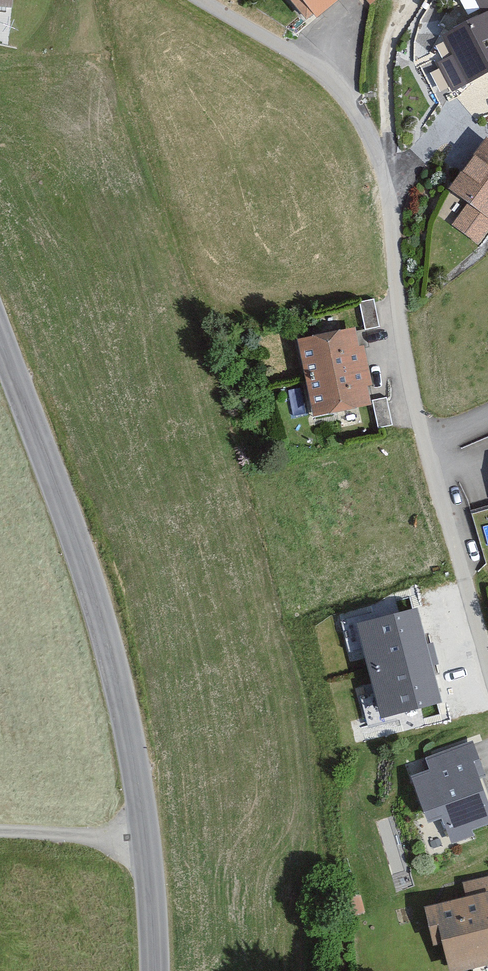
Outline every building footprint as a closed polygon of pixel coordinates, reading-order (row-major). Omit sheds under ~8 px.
[(318,24),(347,0),(299,0),(318,24)] [(446,66),(458,90),(487,76),(487,0),(474,0),(485,23),(451,39),(461,59),(446,66)] [(455,190),(472,202),(455,225),(479,242),(487,230),(487,145),(455,190)] [(378,301),(363,304),(370,334),(386,330),(378,301)] [(354,328),(300,339),(316,419),(371,408),(354,328)] [(393,399),(379,403),(387,431),(401,428),(393,399)] [(418,606),(356,622),(381,718),(442,703),(418,606)] [(425,775),(444,826),(455,822),(462,843),(487,833),(487,772),(482,755),(425,775)] [(437,909),(447,947),(456,945),(462,970),(480,970),(487,969),(487,896),(437,909)]
